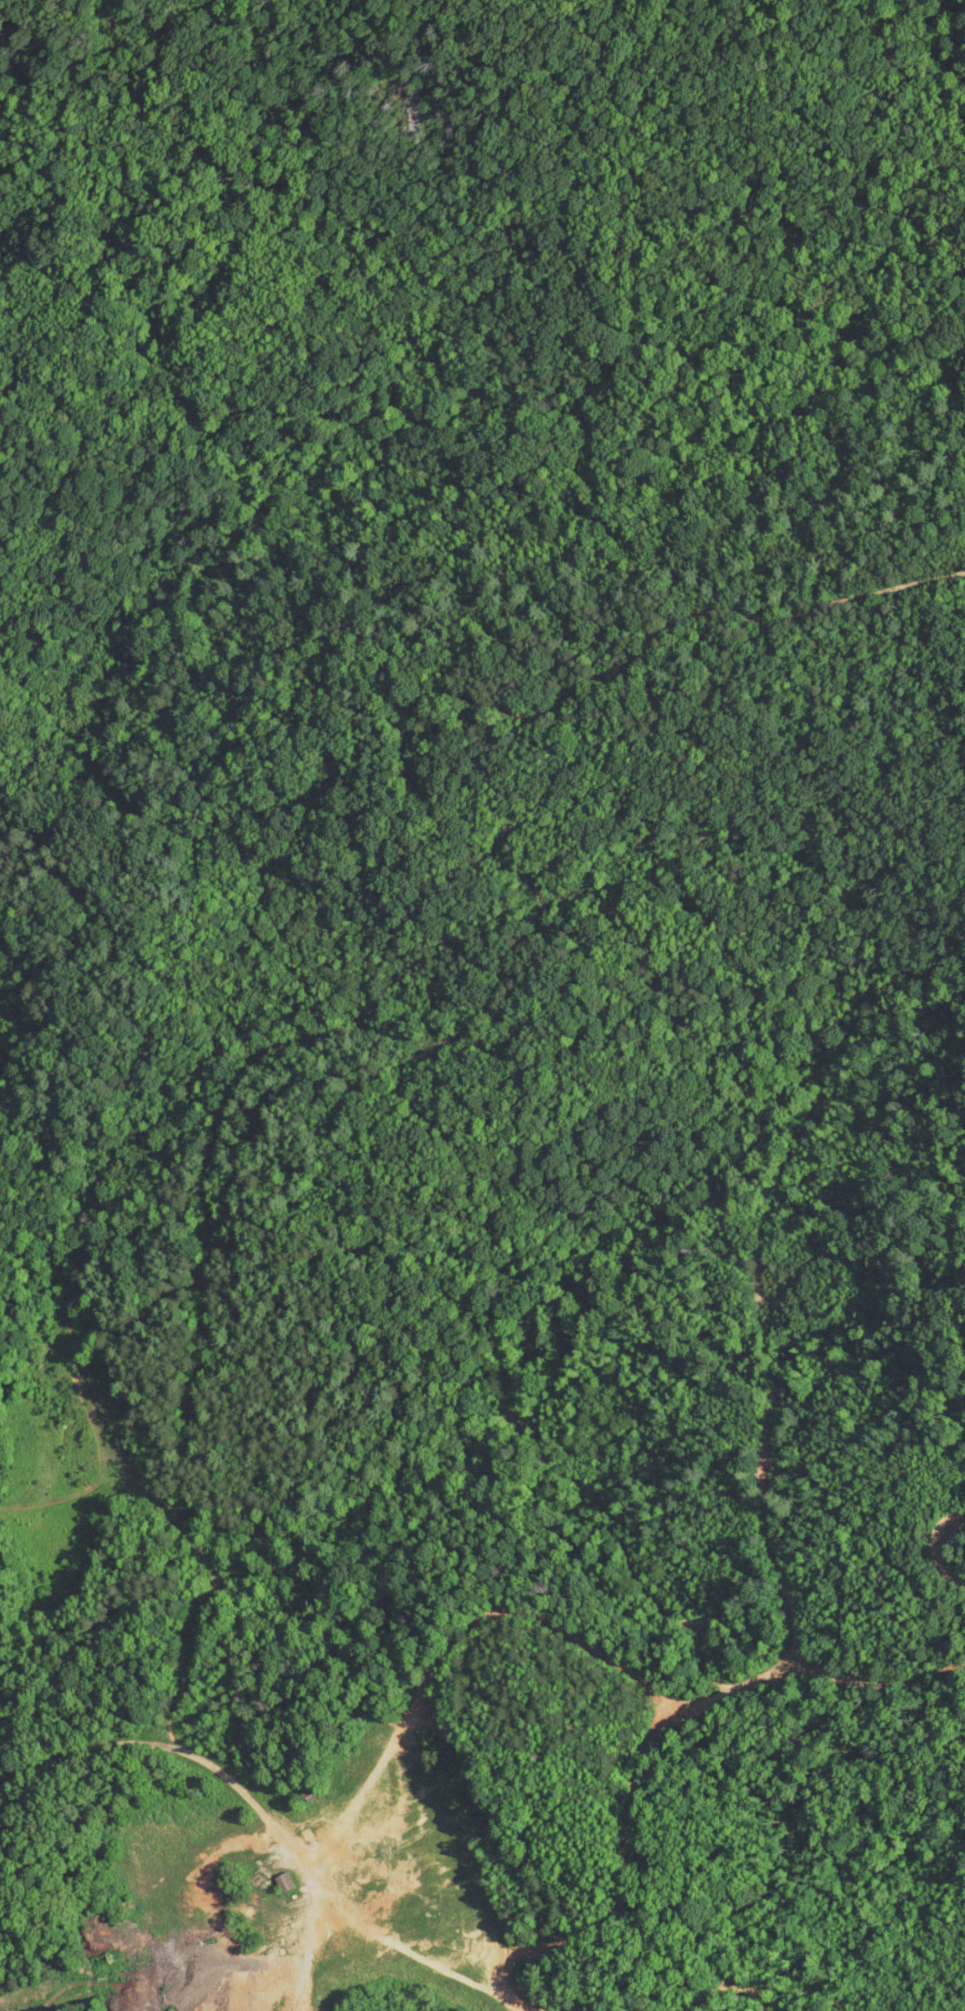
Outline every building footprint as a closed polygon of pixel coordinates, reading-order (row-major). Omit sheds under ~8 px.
[(277,1893),(291,1887),(283,1872),(270,1878),(277,1893)]
